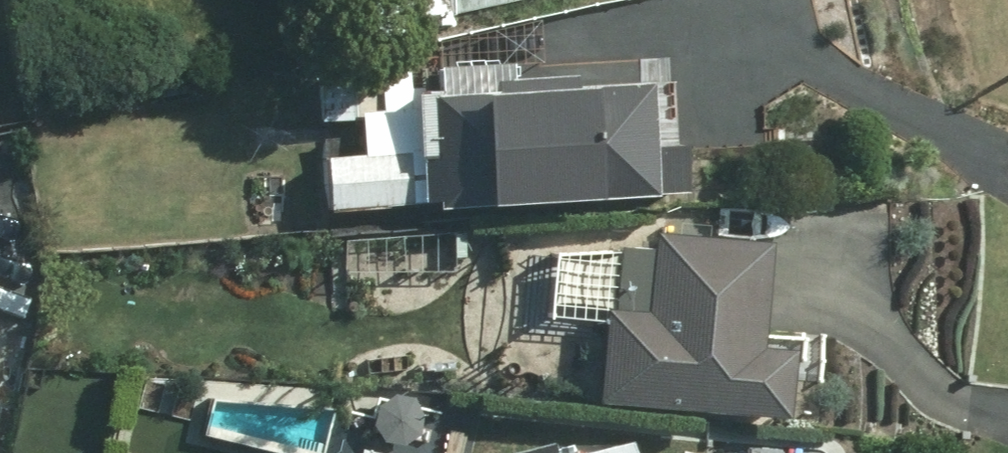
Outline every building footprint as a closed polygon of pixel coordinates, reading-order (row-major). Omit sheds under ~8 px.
[(521,0),(416,0),(421,22),(521,0)] [(460,77),(629,45),(622,5),(452,38),(460,77)] [(328,206),(684,196),(682,137),(654,138),(652,88),(428,95),(428,69),(318,72),(319,126),(369,124),(370,155),(326,156),(328,206)] [(616,248),(609,405),(823,414),(826,338),(766,335),(770,236),(658,232),(658,250),(616,248)] [(556,441),(502,452),(559,452),(556,441)]
